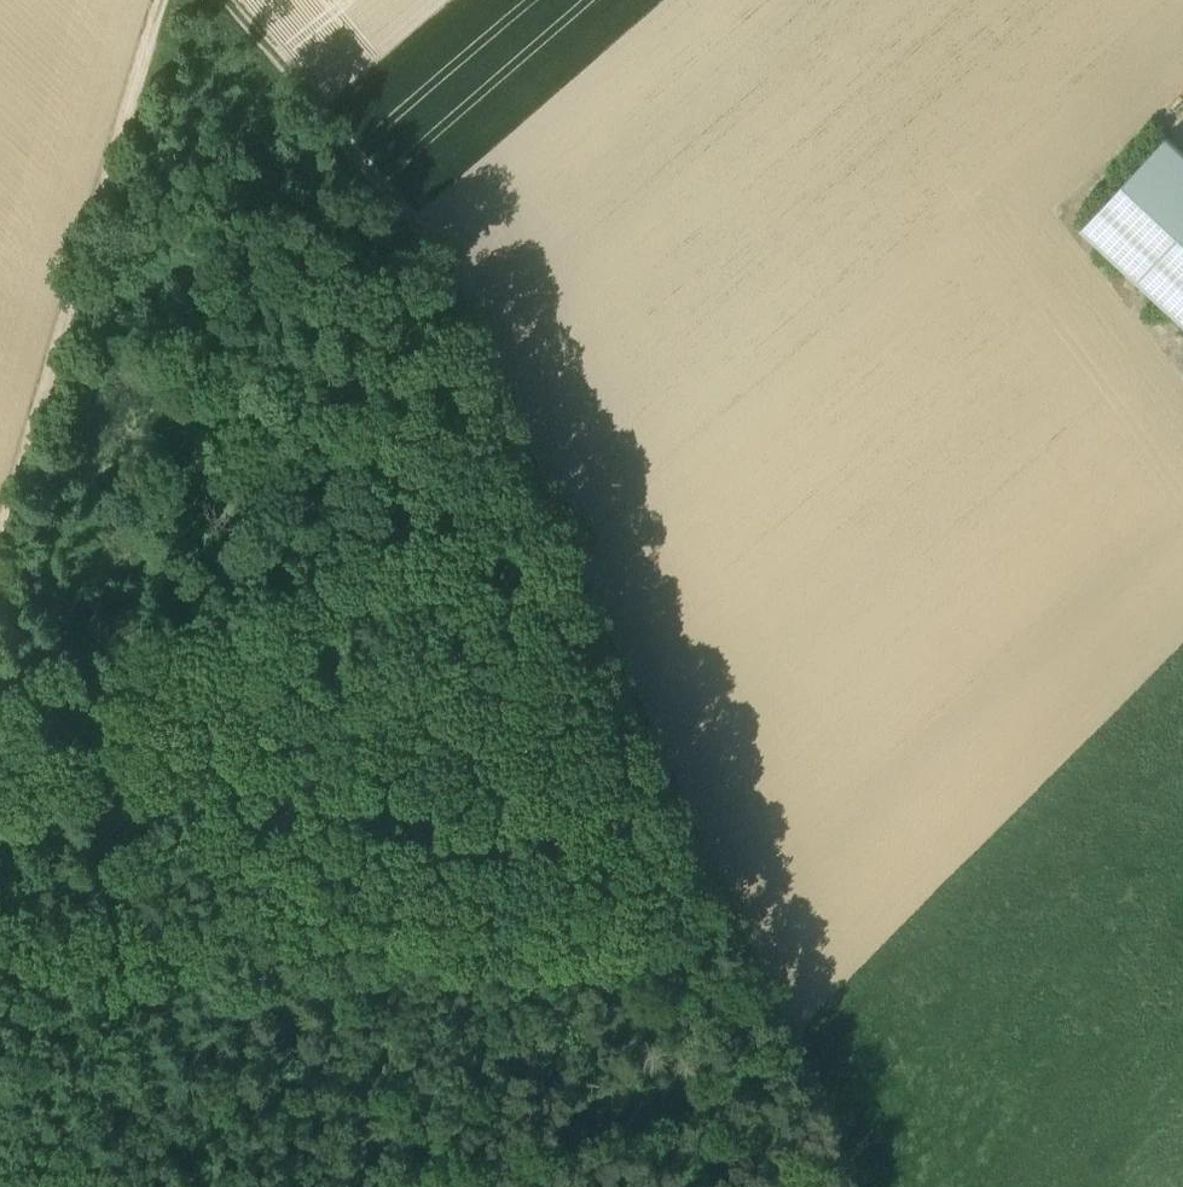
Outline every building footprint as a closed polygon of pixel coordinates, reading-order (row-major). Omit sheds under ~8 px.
[(1165,137),(1084,225),(1182,318),(1182,154),(1165,137)]
